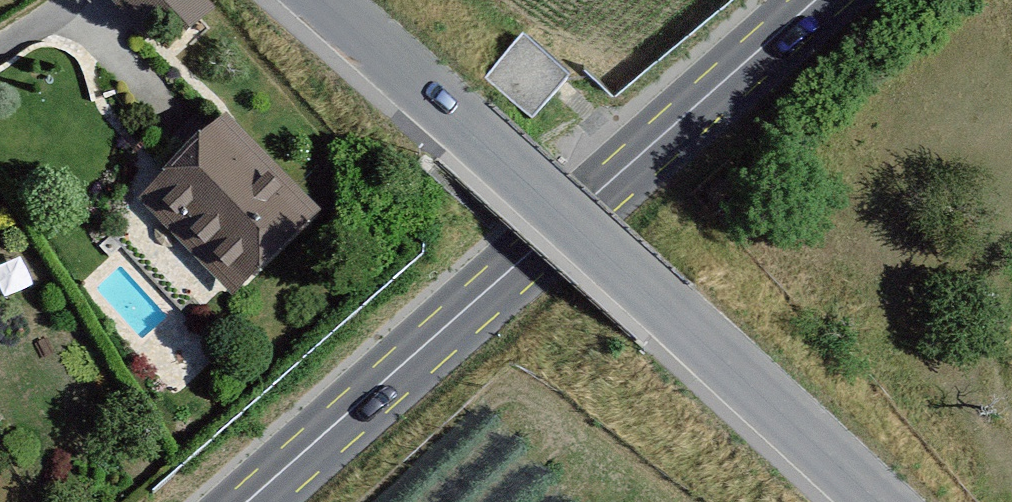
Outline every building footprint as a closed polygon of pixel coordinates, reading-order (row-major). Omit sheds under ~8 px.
[(230,105),(141,187),(231,282),(319,200),(230,105)]
